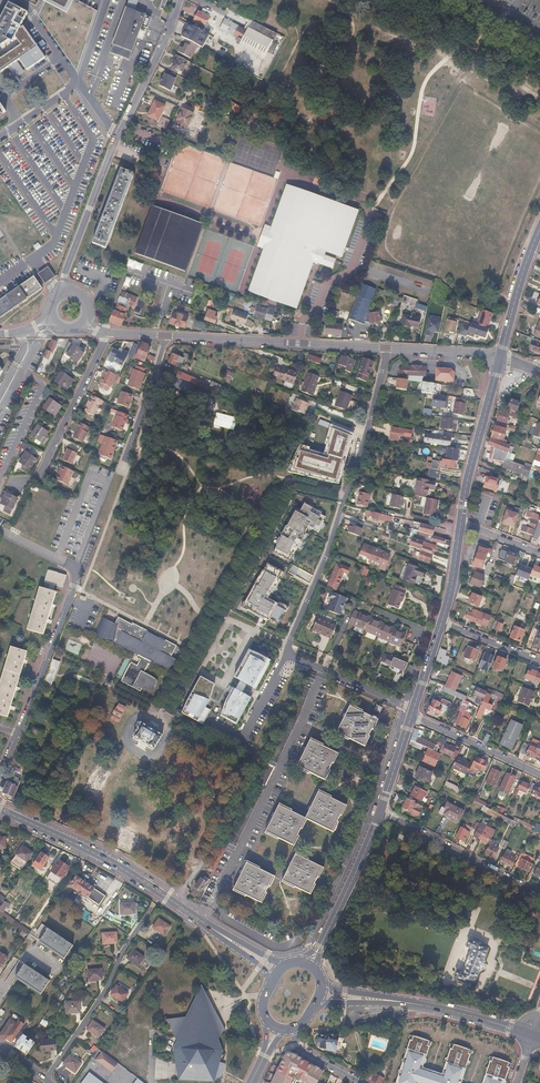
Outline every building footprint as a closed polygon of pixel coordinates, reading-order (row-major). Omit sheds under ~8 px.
[(43,2),(46,3),(74,18),(79,9),(72,5),(74,0),(44,0),(43,2)] [(0,21),(0,76),(20,62),(27,72),(46,60),(24,30),(19,31),(27,13),(9,4),(4,13),(0,21)] [(88,32),(96,9),(83,5),(81,12),(85,13),(83,18),(87,19),(83,31),(88,32)] [(147,16),(127,8),(113,44),(114,45),(111,53),(129,60),(138,39),(143,41),(147,30),(142,28),(143,26),(150,29),(153,20),(146,17),(147,16)] [(201,13),(198,11),(193,22),(196,23),(198,24),(204,27),(212,12),(204,8),(201,13)] [(225,19),(220,28),(242,40),(247,31),(225,19)] [(247,31),(242,40),(239,45),(245,48),(244,51),(250,54),(251,52),(264,59),(277,35),(252,21),(247,31)] [(212,35),(190,24),(184,37),(206,47),(212,35)] [(183,48),(181,47),(178,52),(191,59),(194,52),(196,53),(199,46),(187,40),(183,48)] [(173,61),(175,62),(174,65),(172,68),(182,73),(185,67),(188,62),(176,56),(173,61)] [(167,73),(161,85),(173,91),(179,79),(167,73)] [(166,106),(155,101),(148,117),(159,122),(166,106)] [(194,114),(184,109),(175,126),(185,131),(194,114)] [(171,121),(163,117),(159,126),(167,130),(171,121)] [(134,174),(121,169),(93,243),(106,248),(134,174)] [(260,246),(266,248),(261,264),(251,290),(299,308),(316,261),(335,268),(338,260),(327,256),(329,251),(345,257),(361,210),(290,184),(274,227),(267,224),(260,246)] [(153,207),(136,253),(185,271),(202,225),(153,207)] [(150,267),(135,261),(132,269),(147,274),(150,267)] [(49,266),(38,274),(46,285),(57,277),(56,276),(49,266)] [(9,292),(5,295),(6,296),(0,300),(0,318),(14,308),(15,309),(19,306),(19,304),(22,301),(24,302),(28,300),(27,299),(42,289),(34,276),(19,287),(18,286),(14,289),(14,291),(11,293),(9,292)] [(357,297),(356,297),(348,319),(363,325),(364,321),(371,324),(370,314),(367,313),(369,307),(376,290),(363,285),(358,298),(357,297)] [(136,296),(122,291),(116,307),(119,308),(119,306),(127,309),(129,305),(130,301),(134,302),(136,296)] [(385,296),(392,299),(391,301),(392,302),(391,304),(397,306),(400,299),(390,294),(387,293),(385,296)] [(411,298),(407,296),(403,306),(413,309),(415,302),(414,302),(410,301),(411,298)] [(219,304),(209,300),(207,305),(217,309),(219,304)] [(251,308),(251,310),(250,311),(251,312),(251,313),(253,314),(253,312),(255,313),(254,316),(265,319),(268,309),(257,306),(257,304),(253,302),(251,308)] [(114,311),(113,311),(109,321),(121,325),(125,315),(124,315),(127,309),(119,306),(119,308),(116,307),(114,311)] [(250,314),(235,309),(231,320),(245,325),(250,314)] [(332,309),(330,314),(337,318),(339,313),(332,309)] [(493,313),(482,309),(476,324),(477,325),(488,328),(493,313)] [(215,313),(209,310),(205,320),(215,324),(217,319),(214,318),(215,313)] [(187,318),(173,313),(170,324),(183,328),(187,318)] [(379,313),(370,314),(371,324),(380,323),(380,322),(382,322),(382,321),(380,321),(379,313)] [(423,317),(403,314),(401,325),(421,329),(423,317)] [(430,319),(427,330),(440,333),(442,321),(430,319)] [(453,321),(448,321),(446,331),(450,331),(453,332),(456,332),(457,322),(455,322),(455,320),(454,320),(453,321)] [(462,323),(460,334),(466,336),(466,335),(473,337),(473,334),(484,338),(488,328),(477,325),(470,322),(470,325),(462,323)] [(328,324),(327,324),(325,329),(325,335),(331,336),(337,336),(337,335),(340,335),(341,326),(328,324)] [(57,343),(52,341),(47,351),(46,351),(42,358),(47,360),(48,359),(49,355),(51,356),(57,343)] [(69,341),(64,352),(78,361),(85,352),(80,348),(78,350),(73,346),(74,344),(69,341)] [(140,341),(139,342),(136,349),(148,354),(151,348),(147,347),(148,344),(140,341)] [(532,343),(530,349),(539,353),(539,346),(532,343)] [(121,353),(112,349),(107,360),(112,363),(113,361),(122,365),(128,353),(123,350),(121,353)] [(148,354),(136,349),(132,358),(136,360),(136,358),(142,360),(143,358),(146,360),(148,354)] [(171,356),(170,355),(167,360),(169,361),(168,362),(175,365),(176,361),(179,363),(177,366),(187,370),(187,369),(189,365),(186,364),(185,366),(183,366),(183,364),(182,364),(183,360),(178,357),(179,356),(172,353),(171,356)] [(59,356),(55,355),(46,373),(51,375),(59,356)] [(322,359),(311,355),(309,360),(320,364),(322,359)] [(355,360),(342,355),(338,368),(352,372),(355,360)] [(374,361),(364,357),(358,378),(367,382),(374,361)] [(401,369),(400,369),(400,378),(423,381),(424,375),(427,376),(429,367),(423,367),(423,365),(414,365),(414,367),(409,366),(408,370),(401,369)] [(135,370),(133,369),(127,386),(139,390),(141,384),(139,384),(143,373),(142,373),(144,368),(136,366),(135,370)] [(274,375),(278,376),(277,378),(293,384),(297,372),(287,368),(286,369),(286,371),(281,369),(277,367),(274,375)] [(453,369),(439,368),(437,380),(455,382),(456,372),(453,369)] [(102,374),(103,374),(99,382),(100,382),(99,385),(99,388),(106,391),(108,390),(109,387),(110,387),(116,375),(104,369),(102,374)] [(180,378),(208,390),(210,387),(200,383),(201,380),(198,378),(197,379),(194,377),(195,376),(191,375),(191,376),(178,371),(178,372),(176,375),(176,377),(180,378)] [(319,376),(308,372),(301,390),(312,394),(319,376)] [(61,373),(55,381),(67,389),(74,379),(68,376),(67,377),(61,373)] [(227,374),(225,373),(223,378),(230,382),(231,379),(226,377),(227,374)] [(394,390),(406,392),(407,381),(396,379),(394,390)] [(223,385),(212,381),(211,385),(216,388),(221,390),(223,385)] [(441,384),(423,381),(421,392),(440,394),(441,384)] [(352,395),(341,390),(335,406),(346,410),(352,395)] [(207,396),(197,391),(196,395),(205,400),(207,396)] [(134,395),(124,392),(119,404),(130,408),(133,400),(134,395)] [(313,400),(299,394),(296,403),(309,408),(310,403),(311,404),(313,400)] [(86,402),(88,403),(87,406),(84,410),(93,415),(99,403),(102,405),(104,401),(92,395),(90,398),(89,398),(86,402)] [(447,399),(437,398),(436,406),(448,408),(448,404),(446,404),(447,399)] [(49,399),(43,407),(55,415),(62,406),(56,402),(55,403),(49,399)] [(462,400),(456,399),(453,413),(463,415),(465,403),(462,402),(462,400)] [(520,403),(510,399),(506,411),(509,412),(516,414),(520,403)] [(296,403),(294,408),(307,413),(309,408),(296,403)] [(127,415),(117,411),(111,426),(121,430),(124,423),(126,418),(127,415)] [(508,413),(499,411),(497,420),(506,422),(508,415),(519,420),(520,416),(516,414),(509,412),(508,413)] [(223,415),(218,413),(215,423),(233,428),(236,418),(227,416),(227,417),(223,416),(223,415)] [(446,418),(442,417),(441,428),(456,430),(458,420),(446,418)] [(76,426),(77,427),(72,437),(82,442),(89,427),(78,421),(76,426)] [(299,450),(293,471),(340,484),(355,432),(332,425),(327,443),(333,444),(330,454),(332,455),(330,459),(299,450)] [(506,428),(494,425),(491,437),(503,440),(502,442),(506,443),(507,440),(503,439),(506,428)] [(43,430),(38,426),(32,434),(42,442),(49,432),(44,428),(43,430)] [(397,430),(392,429),(390,439),(399,440),(400,436),(403,436),(407,437),(409,429),(398,427),(397,430)] [(407,437),(403,436),(402,441),(413,443),(414,437),(412,437),(413,430),(409,429),(407,437)] [(425,437),(422,437),(421,442),(450,446),(451,438),(454,439),(455,433),(443,432),(443,436),(426,433),(425,437)] [(116,440),(105,436),(98,454),(110,458),(112,453),(111,452),(116,440)] [(490,439),(488,445),(495,448),(492,459),(503,463),(505,460),(509,446),(500,442),(490,439)] [(510,444),(509,446),(505,460),(508,461),(514,444),(511,442),(510,444)] [(77,453),(67,448),(62,459),(71,464),(77,453)] [(456,461),(458,461),(460,449),(448,448),(447,455),(445,455),(444,459),(456,461)] [(31,457),(25,453),(19,462),(24,465),(22,468),(28,472),(37,458),(32,455),(31,457)] [(440,469),(440,466),(453,468),(455,468),(456,461),(444,459),(441,459),(441,461),(433,460),(431,467),(430,467),(428,476),(439,478),(441,469),(440,469)] [(511,470),(515,472),(523,474),(521,481),(520,484),(525,486),(528,476),(529,473),(529,474),(531,469),(508,461),(505,460),(503,463),(502,467),(511,470)] [(74,471),(63,465),(56,478),(67,484),(74,471)] [(498,473),(487,469),(484,479),(485,480),(483,487),(495,491),(495,492),(496,492),(499,484),(496,483),(497,479),(496,478),(498,473)] [(424,479),(418,478),(415,491),(428,494),(429,488),(429,485),(435,486),(436,481),(424,479)] [(371,494),(361,492),(358,505),(368,507),(371,494)] [(12,496),(5,493),(1,503),(5,505),(3,510),(11,513),(18,497),(13,495),(12,496)] [(404,496),(393,494),(390,506),(401,508),(404,496)] [(439,500),(427,497),(424,514),(436,516),(439,500)] [(277,545),(273,552),(288,561),(292,554),(293,554),(298,547),(299,548),(306,534),(305,533),(309,527),(318,532),(324,521),(323,521),(325,517),(312,509),(313,507),(305,503),(301,510),(297,508),(286,526),(287,527),(282,536),(282,535),(276,545),(277,545)] [(366,510),(365,514),(371,516),(374,518),(378,519),(386,520),(391,521),(392,516),(373,512),(368,511),(366,510)] [(528,511),(526,516),(532,518),(537,520),(538,521),(539,516),(539,515),(528,511)] [(538,521),(532,538),(537,540),(539,532),(539,516),(538,521)] [(537,520),(532,518),(529,527),(523,525),(521,530),(532,534),(537,520)] [(413,521),(412,527),(419,528),(419,530),(430,534),(433,534),(435,526),(413,521)] [(363,528),(350,524),(347,531),(360,536),(363,528)] [(433,535),(432,539),(432,540),(443,543),(445,539),(433,535)] [(413,537),(412,539),(410,546),(421,550),(432,554),(435,545),(413,537)] [(360,553),(370,557),(368,562),(379,566),(380,566),(384,568),(389,555),(385,553),(385,552),(364,544),(360,553)] [(488,550),(479,547),(473,565),(482,568),(488,550)] [(420,553),(417,552),(415,557),(430,562),(431,558),(431,557),(432,557),(433,557),(434,554),(432,554),(421,550),(420,553)] [(518,556),(502,550),(498,559),(515,566),(516,562),(515,562),(515,560),(517,561),(518,556)] [(493,564),(488,562),(483,574),(488,576),(493,564)] [(251,590),(242,607),(269,620),(271,617),(278,621),(284,610),(286,611),(288,607),(279,602),(278,604),(268,598),(274,586),(276,587),(280,579),(279,579),(283,571),(267,563),(264,570),(262,570),(258,578),(259,578),(253,591),(251,590)] [(424,570),(409,564),(403,580),(413,584),(417,574),(421,576),(424,570)] [(528,579),(532,568),(520,564),(516,575),(528,579)] [(534,564),(530,575),(539,578),(539,566),(534,564)] [(370,570),(364,568),(361,575),(367,577),(370,570)] [(44,588),(40,587),(27,630),(44,635),(56,592),(53,591),(55,584),(63,587),(67,575),(48,569),(45,582),(46,582),(44,588)] [(484,576),(474,572),(470,583),(480,587),(484,576)] [(342,577),(333,573),(329,582),(336,584),(334,587),(337,588),(342,577)] [(407,593),(396,588),(389,604),(400,608),(403,601),(404,601),(407,593)] [(347,597),(331,591),(329,597),(332,599),(328,610),(340,615),(342,609),(345,603),(347,597)] [(482,597),(473,594),(469,602),(479,606),(482,597)] [(472,613),(468,612),(465,618),(481,624),(486,613),(474,609),(472,613)] [(359,613),(354,611),(348,623),(354,626),(359,613)] [(360,612),(359,613),(354,626),(366,630),(371,618),(371,617),(360,612)] [(525,617),(517,614),(515,618),(523,622),(525,617)] [(335,624),(317,616),(311,629),(320,633),(320,631),(330,636),(335,624)] [(176,663),(170,659),(177,646),(159,637),(159,638),(147,632),(148,631),(133,623),(132,624),(118,617),(115,624),(102,617),(95,636),(117,640),(116,642),(138,654),(137,658),(140,660),(137,665),(131,662),(121,681),(141,691),(142,688),(150,690),(153,690),(155,689),(156,687),(158,682),(158,681),(157,680),(156,679),(149,675),(144,672),(148,664),(150,665),(152,661),(172,671),(176,663)] [(383,623),(371,618),(366,630),(366,632),(378,636),(382,624),(383,623)] [(504,622),(499,620),(495,630),(500,631),(504,622)] [(394,628),(382,624),(378,636),(377,637),(389,642),(394,629),(394,628)] [(525,631),(514,627),(510,637),(521,641),(525,631)] [(531,631),(527,641),(533,643),(532,645),(539,648),(539,630),(533,627),(531,631)] [(406,633),(394,629),(389,642),(400,647),(406,633)] [(466,651),(464,650),(462,655),(464,655),(463,656),(474,661),(478,651),(468,646),(466,651)] [(11,647),(0,683),(0,715),(8,717),(28,652),(11,647)] [(256,689),(272,660),(259,653),(249,649),(234,677),(256,689)] [(446,651),(439,649),(436,659),(443,661),(442,664),(446,665),(448,657),(444,655),(446,651)] [(494,656),(484,652),(478,667),(487,671),(494,656)] [(389,665),(393,657),(384,653),(381,661),(389,665)] [(506,660),(498,657),(494,668),(502,671),(506,660)] [(394,658),(391,664),(404,670),(405,668),(407,669),(408,663),(401,660),(401,661),(398,660),(394,658)] [(60,662),(53,659),(44,684),(51,686),(60,662)] [(318,670),(310,667),(307,674),(315,678),(318,670)] [(529,668),(524,679),(533,682),(533,681),(539,684),(539,680),(539,673),(529,668)] [(461,676),(451,671),(445,686),(455,690),(461,676)] [(210,700),(214,684),(200,676),(186,702),(182,713),(203,724),(210,710),(205,707),(210,700)] [(313,682),(305,679),(292,710),(300,713),(313,682)] [(236,724),(251,698),(229,685),(226,691),(230,693),(225,701),(220,716),(236,724)] [(444,685),(442,689),(464,699),(466,695),(455,690),(445,686),(444,685)] [(479,688),(475,686),(471,694),(477,697),(476,702),(480,704),(485,691),(479,688)] [(532,692),(521,687),(515,702),(526,706),(528,702),(529,702),(531,697),(530,697),(532,692)] [(490,693),(485,691),(480,704),(475,715),(480,717),(484,707),(489,709),(491,705),(486,702),(488,697),(490,693)] [(497,696),(495,700),(491,709),(495,711),(500,700),(501,698),(497,696)] [(448,707),(433,700),(429,710),(438,714),(441,708),(439,707),(439,705),(443,707),(443,708),(447,710),(448,707)] [(466,701),(464,700),(459,712),(462,713),(463,714),(468,702),(466,701)] [(117,708),(116,707),(113,714),(114,714),(112,718),(119,722),(121,718),(120,717),(120,716),(123,711),(124,711),(125,708),(126,707),(119,704),(117,708)] [(373,717),(350,706),(337,732),(364,746),(372,729),(376,731),(377,728),(375,727),(379,720),(377,719),(377,718),(374,716),(373,717)] [(468,719),(461,716),(457,724),(465,728),(469,720),(468,719)] [(522,725),(510,720),(500,743),(511,749),(522,725)] [(138,728),(132,737),(132,738),(132,739),(133,740),(151,750),(152,750),(153,750),(154,750),(163,735),(156,731),(158,728),(149,723),(148,726),(141,722),(140,721),(139,722),(138,722),(136,725),(137,727),(138,728)] [(414,729),(413,730),(410,740),(414,742),(419,731),(414,729)] [(420,738),(417,743),(423,746),(428,748),(434,751),(436,752),(438,746),(420,738)] [(338,752),(311,739),(297,766),(324,779),(338,752)] [(410,740),(409,744),(421,750),(423,746),(417,743),(414,742),(410,740)] [(530,745),(523,742),(519,752),(532,758),(536,748),(537,746),(534,745),(533,746),(530,745)] [(450,746),(446,744),(442,752),(451,756),(450,758),(455,761),(457,757),(459,753),(454,750),(456,748),(450,745),(450,746)] [(434,751),(428,748),(422,760),(434,766),(439,754),(433,752),(434,751)] [(536,748),(532,758),(538,761),(539,756),(539,750),(536,748)] [(457,757),(455,761),(451,767),(466,775),(471,764),(457,757)] [(487,763),(476,757),(472,766),(483,771),(487,763)] [(432,772),(419,766),(415,776),(427,782),(432,772)] [(501,773),(492,768),(486,782),(494,787),(501,773)] [(514,779),(506,775),(498,793),(498,794),(497,797),(503,800),(505,797),(514,779)] [(8,782),(3,792),(0,791),(0,795),(1,797),(12,802),(14,797),(13,796),(20,780),(14,777),(12,783),(8,782)] [(519,780),(518,784),(513,793),(513,794),(516,796),(519,789),(526,793),(530,785),(519,780)] [(452,784),(445,781),(442,786),(450,789),(452,784)] [(299,790),(305,793),(308,785),(303,783),(299,790)] [(459,788),(452,784),(450,789),(457,793),(459,788)] [(426,793),(415,786),(410,795),(420,801),(423,797),(424,797),(426,793)] [(532,791),(531,794),(535,796),(535,794),(538,795),(537,796),(539,798),(539,788),(538,788),(535,786),(532,791)] [(343,803),(319,792),(306,818),(333,831),(346,805),(343,803)] [(400,795),(394,792),(391,800),(396,803),(400,795)] [(422,806),(406,798),(402,807),(411,812),(410,814),(414,817),(418,815),(422,806)] [(443,808),(446,809),(442,815),(457,822),(463,811),(446,802),(443,808)] [(306,818),(280,805),(266,831),(293,844),(306,818)] [(497,813),(487,808),(485,812),(490,815),(491,814),(496,816),(497,813)] [(503,815),(501,819),(510,824),(512,820),(503,815)] [(519,820),(517,822),(531,829),(532,826),(519,820)] [(459,826),(460,827),(455,837),(464,841),(469,832),(462,828),(464,824),(461,823),(459,826)] [(479,824),(476,830),(473,836),(488,843),(494,831),(479,823),(479,824)] [(399,830),(387,825),(384,833),(396,838),(399,830)] [(489,844),(485,853),(494,857),(498,849),(491,845),(493,841),(490,840),(489,844)] [(227,844),(225,843),(216,860),(219,861),(227,844)] [(32,853),(22,846),(16,855),(11,863),(21,870),(26,862),(32,853)] [(45,854),(41,852),(36,860),(44,866),(47,860),(50,862),(52,859),(45,854)] [(515,857),(504,852),(500,859),(512,866),(515,860),(513,859),(515,857)] [(323,866),(296,853),(282,880),(309,893),(323,866)] [(518,857),(518,858),(515,864),(528,871),(531,864),(518,857)] [(53,866),(54,867),(51,871),(62,878),(69,867),(59,860),(56,864),(55,863),(53,866)] [(213,867),(211,866),(209,870),(212,872),(213,872),(219,861),(216,860),(213,867)] [(274,876),(247,862),(234,888),(260,902),(274,876)] [(93,888),(76,877),(70,886),(87,897),(93,888)] [(207,884),(200,880),(196,886),(201,891),(202,889),(204,890),(207,884)] [(134,902),(120,903),(120,913),(135,912),(134,902)] [(7,920),(12,923),(14,920),(2,912),(0,910),(0,916),(7,920)] [(171,927),(159,918),(153,927),(164,935),(171,927)] [(14,920),(12,923),(22,931),(26,934),(28,935),(29,934),(30,931),(14,920)] [(45,927),(41,924),(35,933),(40,936),(45,927)] [(47,929),(39,941),(65,957),(73,945),(48,928),(47,929)] [(117,932),(103,933),(104,944),(117,943),(117,932)] [(467,946),(473,948),(471,955),(469,954),(465,965),(466,965),(464,972),(457,969),(454,976),(464,980),(465,978),(474,982),(479,970),(480,971),(484,961),(483,960),(487,949),(479,946),(480,943),(470,939),(467,946)] [(145,957),(134,949),(127,958),(139,966),(145,957)] [(0,952),(0,967),(1,967),(4,963),(5,964),(7,961),(6,961),(8,958),(0,952)] [(24,963),(16,977),(47,998),(56,985),(24,963)] [(102,968),(88,970),(89,980),(102,979),(102,968)] [(128,993),(117,985),(111,994),(122,1002),(128,993)] [(68,993),(62,989),(59,993),(65,997),(68,993)] [(227,1063),(220,1061),(223,1051),(218,1039),(224,1029),(214,1026),(200,993),(189,1016),(185,1017),(166,1019),(177,1041),(173,1049),(179,1077),(178,1080),(215,1082),(221,1082),(224,1073),(227,1063)] [(79,1001),(65,1002),(66,1013),(80,1012),(79,1001)] [(14,1014),(0,1034),(0,1036),(5,1041),(7,1039),(20,1020),(21,1019),(14,1014)] [(22,1022),(20,1020),(7,1039),(11,1043),(20,1030),(17,1029),(22,1022)] [(105,1029),(93,1021),(87,1030),(99,1038),(105,1029)] [(45,1028),(39,1024),(35,1030),(41,1034),(45,1028)] [(27,1038),(22,1034),(14,1046),(26,1056),(35,1043),(30,1040),(29,1042),(25,1040),(27,1038)] [(329,1037),(319,1035),(317,1047),(325,1048),(325,1049),(335,1051),(338,1036),(329,1034),(329,1037)] [(410,1034),(393,1082),(469,1082),(461,1080),(470,1048),(450,1042),(442,1069),(422,1063),(429,1039),(410,1034)] [(493,1034),(491,1043),(499,1045),(501,1036),(493,1034)] [(54,1039),(40,1040),(41,1051),(55,1050),(54,1039)] [(269,1082),(317,1082),(327,1067),(300,1053),(294,1046),(278,1052),(263,1080),(269,1082)] [(102,1050),(95,1059),(111,1071),(119,1062),(102,1050)] [(508,1060),(490,1054),(480,1082),(500,1082),(508,1060)] [(81,1063),(70,1055),(64,1064),(75,1072),(81,1063)] [(89,1072),(87,1075),(81,1082),(103,1082),(89,1072)] [(371,1080),(378,1082),(383,1082),(385,1078),(375,1072),(371,1080)]
